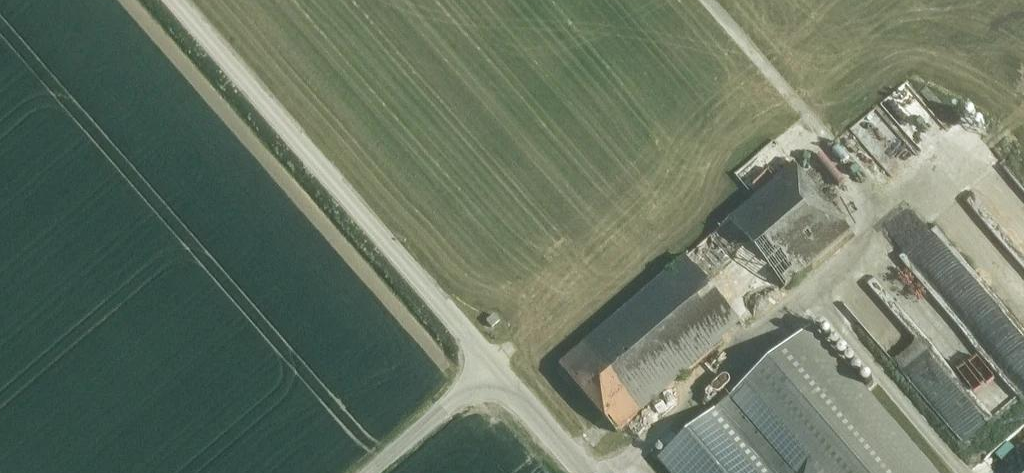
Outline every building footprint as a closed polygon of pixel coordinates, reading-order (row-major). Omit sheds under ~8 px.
[(884,167),(898,155),(887,142),(900,131),(880,106),(852,128),(884,167)] [(852,230),(794,163),(561,364),(564,367),(560,371),(568,380),(572,377),(619,431),(852,230)] [(899,248),(874,264),(895,297),(920,281),(899,248)] [(811,330),(731,399),(796,472),(933,472),(811,330)] [(661,459),(674,472),(796,472),(731,399),(716,412),(661,459)] [(971,399),(946,416),(960,435),(984,417),(971,399)]
